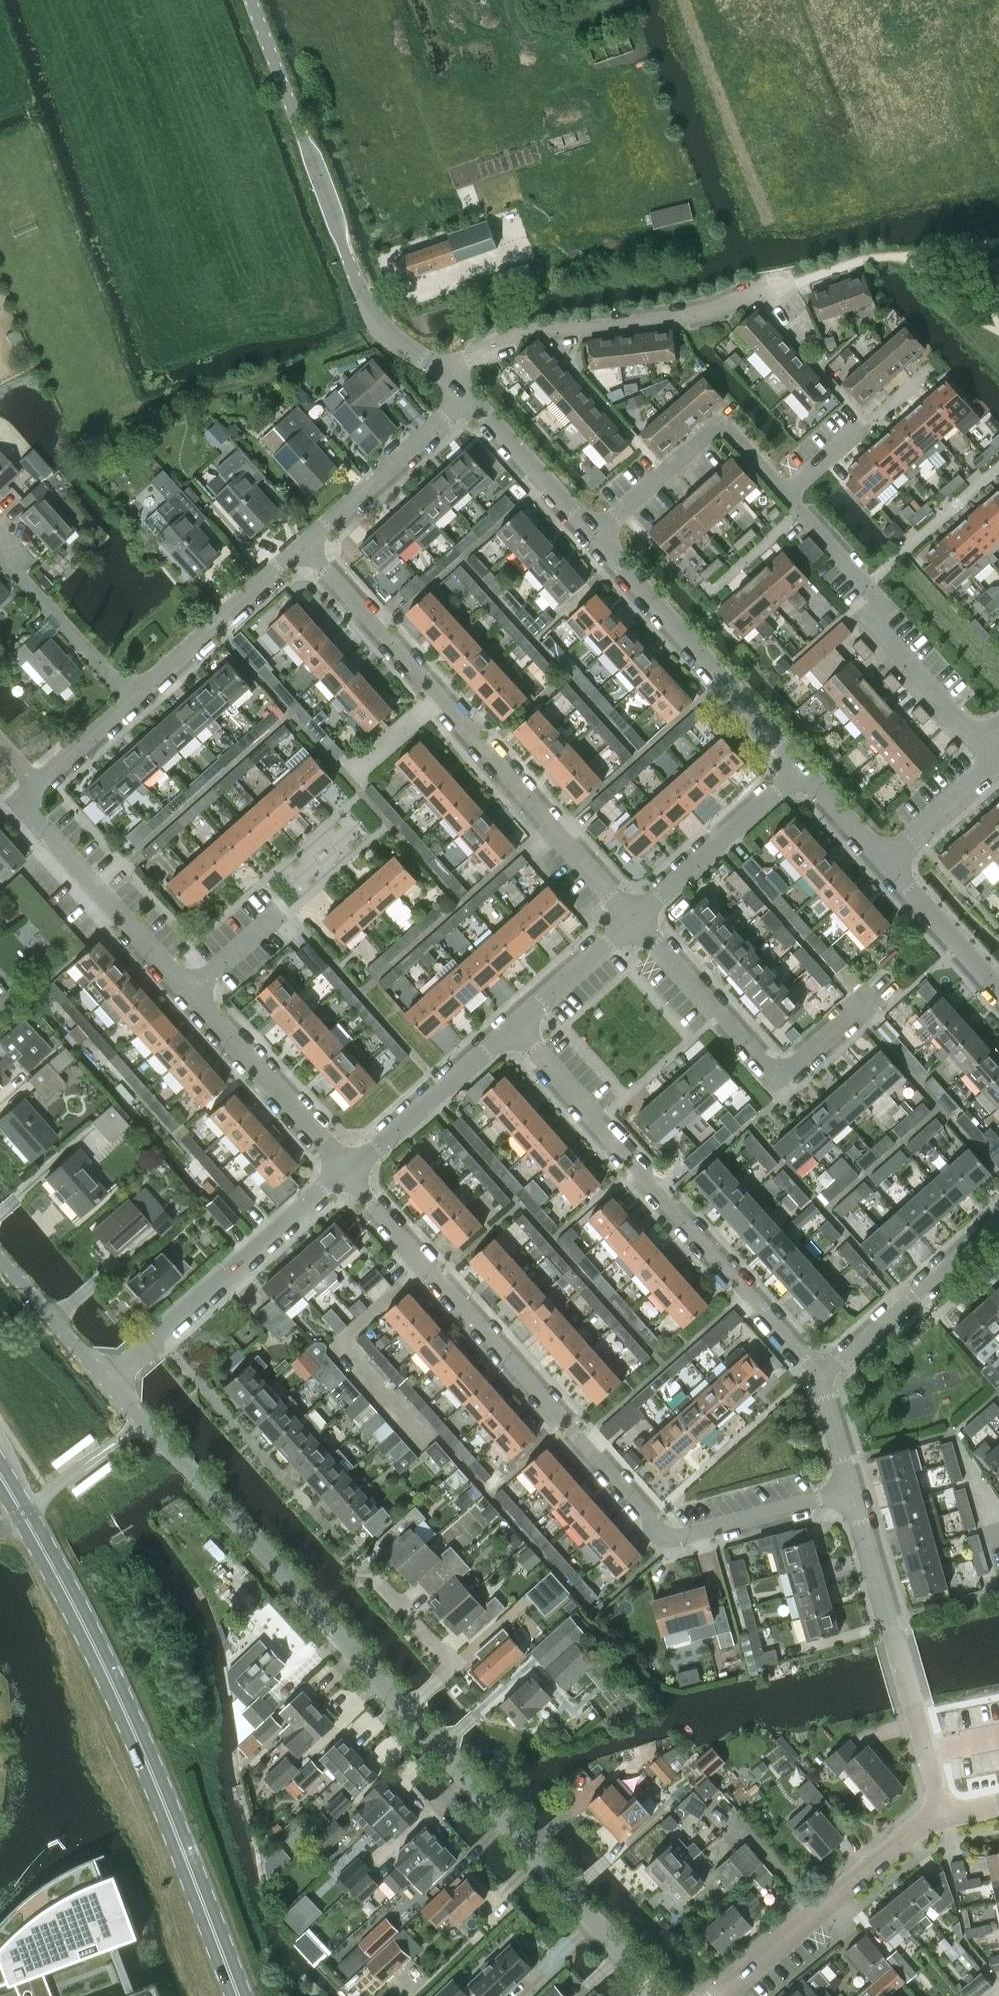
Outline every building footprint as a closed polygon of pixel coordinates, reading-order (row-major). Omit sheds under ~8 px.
[(628,35),(589,49),(595,65),(633,51),(628,35)] [(694,220),(690,204),(650,214),(654,231),(694,220)] [(398,260),(406,281),(496,249),(487,223),(449,236),(450,242),(398,260)] [(512,268),(499,272),(503,291),(537,283),(529,249),(508,254),(512,268)] [(837,285),(846,310),(873,301),(864,275),(837,285)] [(820,320),(846,310),(837,285),(811,294),(820,320)] [(737,329),(755,351),(777,331),(759,310),(737,329)] [(884,347),(903,368),(924,349),(905,328),(884,347)] [(644,335),(648,363),(676,360),(672,331),(644,335)] [(755,351),(774,371),(795,351),(777,331),(755,351)] [(617,338),(620,366),(648,363),(644,335),(617,338)] [(593,370),(620,366),(617,338),(589,342),(593,370)] [(517,358),(535,379),(557,360),(539,339),(517,358)] [(863,365),(882,387),(903,368),(884,347),(863,365)] [(774,371),(792,392),(814,373),(795,351),(774,371)] [(535,379),(554,400),(575,381),(557,360),(535,379)] [(374,403),(395,384),(374,362),(340,392),(348,402),(335,414),(370,454),(397,429),(374,403)] [(861,406),(882,387),(863,365),(842,384),(861,406)] [(832,393),(814,373),(792,392),(810,413),(832,393)] [(656,384),(662,390),(670,382),(667,379),(656,384)] [(684,397),(703,419),(724,401),(705,379),(684,397)] [(554,400),(572,422),(594,402),(575,381),(554,400)] [(930,396),(955,425),(964,435),(981,420),(972,410),(946,381),(930,396)] [(913,411),(946,448),(947,447),(940,439),(955,425),(930,396),(913,411)] [(662,416),(682,438),(703,419),(684,397),(662,416)] [(572,422),(591,443),(612,423),(594,402),(572,422)] [(276,457),(277,457),(311,495),(338,471),(315,445),(325,436),(299,406),(261,440),(276,457)] [(897,425),(927,460),(937,451),(940,454),(946,448),(913,411),(897,425)] [(660,457),(682,438),(662,416),(641,435),(660,457)] [(631,445),(612,423),(591,443),(609,464),(631,445)] [(902,463),(915,479),(916,477),(915,476),(922,470),(919,467),(927,460),(897,425),(881,440),(902,463)] [(873,463),(890,483),(902,472),(911,482),(915,479),(902,463),(881,440),(865,454),(873,463)] [(991,445),(980,454),(986,461),(997,452),(991,445)] [(207,486),(218,498),(252,537),(280,513),(256,486),(266,477),(240,448),(216,470),(220,475),(207,486)] [(467,451),(449,467),(471,492),(476,497),(494,481),(489,475),(478,464),(472,456),(467,451)] [(34,452),(21,464),(35,480),(37,478),(40,482),(41,481),(51,472),(48,469),(34,452)] [(19,474),(0,453),(0,491),(19,474)] [(875,497),(890,483),(873,463),(865,454),(848,469),(855,477),(846,484),(870,512),(881,502),(875,497)] [(972,462),(978,469),(986,461),(980,454),(972,462)] [(673,560),(757,486),(733,458),(648,532),(673,560)] [(431,483),(453,508),(471,492),(449,467),(431,483)] [(958,474),(949,483),(948,483),(954,490),(964,481),(958,474)] [(51,550),(74,529),(43,496),(49,490),(41,481),(20,501),(28,510),(20,516),(51,550)] [(413,500),(435,524),(453,508),(431,483),(413,500)] [(939,491),(945,497),(954,490),(948,483),(939,491)] [(145,523),(160,539),(194,578),(220,555),(197,529),(208,519),(182,490),(159,510),(145,523)] [(991,497),(998,506),(998,490),(991,497)] [(506,495),(488,511),(491,514),(498,522),(516,506),(506,495)] [(974,512),(976,514),(998,539),(998,506),(991,497),(974,512)] [(396,515),(418,540),(435,524),(413,500),(396,515)] [(926,503),(916,512),(922,518),(932,509),(926,503)] [(766,515),(772,522),(773,522),(783,514),(776,506),(766,515)] [(909,506),(901,513),(907,520),(913,526),(922,518),(916,512),(915,513),(909,506)] [(497,532),(513,550),(538,528),(522,510),(497,532)] [(958,526),(976,546),(984,555),(990,562),(991,563),(992,563),(997,559),(989,550),(998,541),(998,539),(976,514),(974,512),(958,526)] [(490,515),(473,530),(479,537),(480,538),(498,522),(491,514),(490,515)] [(378,531),(400,556),(418,540),(396,515),(378,531)] [(958,526),(942,541),(968,569),(972,573),(974,576),(990,562),(984,555),(976,546),(958,526)] [(538,528),(513,550),(529,568),(554,545),(538,528)] [(746,534),(752,541),(758,535),(752,528),(746,534)] [(896,528),(889,534),(896,542),(898,540),(903,536),(896,528)] [(473,530),(455,547),(462,555),(480,538),(479,537),(473,530)] [(381,573),(400,556),(378,531),(360,548),(381,573)] [(746,534),(739,540),(745,547),(752,541),(746,534)] [(811,562),(822,552),(808,537),(797,546),(811,562)] [(739,540),(733,545),(739,552),(745,547),(739,540)] [(932,563),(924,570),(943,591),(951,584),(955,588),(972,573),(968,569),(942,541),(925,556),(932,563)] [(554,545),(529,568),(545,586),(569,563),(554,545)] [(455,547),(438,562),(444,570),(454,561),(462,555),(455,547)] [(797,611),(807,602),(796,589),(808,579),(783,551),(717,609),(742,637),(754,627),(765,639),(775,631),(764,618),(786,598),(797,611)] [(467,561),(483,578),(491,571),(475,554),(467,561)] [(719,558),(709,566),(715,573),(725,565),(719,558)] [(420,578),(420,579),(426,586),(444,570),(438,562),(420,578)] [(569,563),(545,586),(561,604),(586,582),(569,563)] [(461,566),(453,573),(469,590),(477,583),(461,566)] [(709,566),(700,575),(706,581),(715,573),(709,566)] [(483,578),(498,595),(506,588),(491,571),(483,578)] [(417,575),(399,592),(408,603),(426,586),(420,579),(420,578),(418,575),(417,575)] [(477,583),(469,590),(485,608),(492,601),(477,583)] [(8,594),(0,584),(0,601),(8,594)] [(498,595),(515,614),(523,607),(506,588),(498,595)] [(990,594),(998,604),(998,591),(997,589),(990,594)] [(990,613),(998,606),(998,604),(987,591),(978,599),(985,606),(984,607),(990,613)] [(407,615),(423,632),(447,610),(431,592),(407,615)] [(572,616),(588,634),(612,611),(597,594),(572,616)] [(492,601),(485,608),(500,625),(508,618),(492,601)] [(282,650),(289,643),(314,621),(298,603),(266,632),(282,650)] [(555,620),(546,610),(535,620),(523,607),(515,614),(536,637),(555,620)] [(447,610),(423,632),(438,650),(463,628),(447,610)] [(612,611),(588,634),(603,652),(628,629),(612,611)] [(508,618),(500,625),(516,642),(524,635),(508,618)] [(314,621),(289,643),(304,660),(329,639),(314,621)] [(842,622),(791,667),(800,678),(809,670),(823,686),(821,687),(814,694),(829,711),(836,704),(864,679),(849,662),(848,663),(835,648),(851,633),(842,622)] [(463,628),(438,650),(454,667),(478,645),(463,628)] [(628,629),(603,652),(619,670),(644,647),(628,629)] [(32,635),(10,654),(19,665),(36,684),(43,679),(55,693),(79,672),(49,638),(41,645),(32,635)] [(524,635),(516,642),(532,659),(540,652),(524,635)] [(542,644),(558,661),(566,654),(550,636),(542,644)] [(852,646),(858,654),(867,646),(861,638),(852,646)] [(329,639),(304,660),(320,678),(345,657),(329,639)] [(252,643),(241,654),(257,671),(258,671),(268,661),(252,643)] [(478,645),(454,667),(470,684),(494,662),(478,645)] [(867,646),(858,654),(865,661),(874,653),(867,646)] [(644,647),(619,670),(635,688),(660,665),(644,647)] [(540,652),(532,659),(533,661),(550,680),(558,673),(540,652)] [(558,661),(573,678),(581,671),(566,654),(558,661)] [(345,657),(320,678),(336,696),(360,674),(345,657)] [(258,671),(257,671),(272,689),(280,681),(266,666),(270,663),(268,661),(258,671)] [(494,662),(470,684),(485,702),(510,679),(494,662)] [(230,663),(212,679),(234,704),(252,688),(230,663)] [(660,665),(635,688),(651,706),(676,683),(660,665)] [(573,678),(590,697),(598,689),(581,671),(573,678)] [(882,681),(888,687),(897,679),(891,672),(882,681)] [(336,696),(346,707),(341,712),(341,717),(344,720),(376,692),(360,674),(336,696)] [(212,679),(194,695),(216,720),(234,704),(212,679)] [(510,679),(485,702),(502,719),(526,697),(510,679)] [(864,679),(836,704),(851,720),(879,695),(864,679)] [(897,679),(888,687),(894,693),(903,685),(897,679)] [(280,681),(272,689),(289,707),(294,703),(292,701),(295,698),(280,681)] [(676,683),(651,706),(666,723),(691,701),(676,683)] [(560,691),(575,707),(579,703),(581,705),(584,702),(568,684),(560,691)] [(590,697),(605,714),(613,707),(598,689),(590,697)] [(376,692),(344,720),(345,721),(353,715),(368,732),(393,711),(376,692)] [(194,695),(175,711),(197,736),(208,727),(212,732),(217,732),(222,728),(216,720),(194,695)] [(879,695),(851,720),(865,736),(893,711),(879,695)] [(294,703),(289,707),(304,724),(312,717),(295,698),(292,701),(294,703)] [(575,707),(592,726),(600,719),(584,702),(581,705),(579,703),(575,707)] [(911,713),(917,719),(926,711),(920,705),(911,713)] [(605,714),(622,732),(630,725),(613,707),(605,714)] [(697,709),(678,726),(685,734),(704,717),(697,709)] [(513,732),(529,749),(553,727),(537,710),(513,732)] [(175,711),(158,726),(180,751),(197,736),(175,711)] [(893,711),(865,736),(880,753),(908,728),(893,711)] [(926,711),(917,719),(922,726),(931,718),(926,711)] [(273,712),(254,728),(261,736),(280,719),(273,712)] [(312,717),(304,724),(321,743),(325,739),(324,737),(327,734),(312,717)] [(592,726),(603,739),(608,744),(616,737),(600,719),(592,726)] [(812,728),(817,734),(824,729),(818,722),(812,728)] [(285,725),(266,742),(273,750),(292,733),(285,725)] [(647,744),(630,725),(622,732),(639,751),(647,744)] [(158,726),(140,742),(162,767),(180,751),(158,726)] [(678,726),(660,742),(667,750),(685,734),(678,726)] [(553,727),(529,749),(545,767),(569,745),(553,727)] [(254,728),(237,744),(244,752),(261,736),(254,728)] [(908,728),(880,753),(894,769),(922,743),(908,728)] [(325,739),(321,743),(338,761),(346,754),(327,734),(324,737),(325,739)] [(633,756),(616,737),(608,744),(625,763),(633,756)] [(703,754),(725,779),(743,762),(721,738),(703,754)] [(420,741),(396,762),(412,781),(436,759),(420,741)] [(140,742),(122,758),(144,783),(162,767),(140,742)] [(266,742),(248,757),(256,766),(273,750),(266,742)] [(660,742),(643,758),(650,766),(667,750),(660,742)] [(944,750),(949,756),(950,757),(959,749),(953,742),(944,750)] [(922,743),(894,769),(909,785),(937,760),(922,743)] [(237,744),(219,760),(226,768),(244,752),(237,744)] [(569,745),(545,767),(561,785),(585,763),(569,745)] [(685,770),(707,794),(725,779),(703,754),(685,770)] [(294,773),(316,797),(334,781),(312,756),(294,773)] [(248,757),(231,773),(238,781),(256,766),(248,757)] [(122,758),(104,773),(126,799),(136,789),(142,795),(146,795),(151,791),(144,783),(122,758)] [(643,758),(625,773),(632,781),(650,766),(643,758)] [(436,759),(412,781),(427,798),(452,776),(436,759)] [(219,760),(202,775),(208,783),(226,768),(219,760)] [(585,763),(561,785),(577,803),(602,781),(585,763)] [(668,786),(690,810),(707,794),(685,770),(668,786)] [(104,773),(85,790),(107,815),(126,799),(104,773)] [(231,773),(213,789),(220,797),(238,781),(231,773)] [(276,789),(298,813),(316,797),(294,773),(276,789)] [(625,773),(607,789),(609,792),(611,791),(614,795),(613,796),(614,797),(632,781),(625,773)] [(202,775),(183,792),(190,800),(208,783),(202,775)] [(452,776),(427,798),(443,816),(468,794),(452,776)] [(365,792),(380,809),(388,802),(372,784),(365,792)] [(650,801),(672,826),(690,810),(668,786),(650,801)] [(213,789),(195,805),(202,813),(220,797),(213,789)] [(258,804),(280,829),(298,813),(276,789),(258,804)] [(607,789),(589,805),(596,813),(614,797),(613,796),(614,795),(611,791),(609,792),(607,789)] [(183,792),(165,808),(172,816),(190,800),(183,792)] [(468,794),(443,816),(459,834),(484,812),(468,794)] [(632,817),(654,842),(672,826),(650,801),(632,817)] [(380,809),(396,826),(403,819),(388,802),(380,809)] [(241,820),(262,844),(280,829),(258,804),(241,820)] [(195,805),(177,821),(184,829),(202,813),(195,805)] [(998,826),(998,805),(989,814),(998,826)] [(165,808),(148,823),(154,831),(172,816),(165,808)] [(484,812),(459,834),(475,852),(500,830),(484,812)] [(998,859),(998,826),(989,814),(972,829),(976,833),(998,859)] [(636,858),(654,842),(632,817),(614,834),(636,858)] [(788,825),(771,840),(780,851),(776,854),(776,859),(780,864),(787,858),(811,836),(795,818),(793,820),(791,819),(787,823),(788,825)] [(396,826),(411,844),(419,837),(403,819),(396,826)] [(127,837),(136,847),(154,831),(148,823),(146,820),(127,837)] [(223,836),(244,860),(262,844),(241,820),(223,836)] [(177,821),(159,837),(167,845),(184,829),(177,821)] [(981,871),(993,861),(998,869),(998,859),(976,833),(972,829),(956,843),(976,865),(981,871)] [(500,830),(475,852),(491,870),(516,848),(500,830)] [(205,852),(227,876),(244,860),(223,836),(205,852)] [(811,836),(787,858),(803,876),(827,854),(811,836)] [(159,837),(141,853),(148,861),(167,845),(159,837)] [(411,844),(428,862),(436,855),(419,837),(411,844)] [(0,846),(0,880),(24,859),(7,840),(0,846)] [(976,900),(982,895),(970,882),(981,871),(976,865),(956,843),(939,859),(976,900)] [(187,868),(209,892),(227,876),(205,852),(187,868)] [(827,854),(803,876),(819,894),(843,871),(827,854)] [(428,862),(445,881),(448,878),(446,876),(451,872),(446,866),(436,855),(428,862)] [(522,855),(503,872),(510,880),(529,863),(522,855)] [(741,866),(758,885),(766,878),(769,875),(752,856),(741,866)] [(376,873),(398,898),(417,882),(395,857),(376,873)] [(190,908),(209,892),(187,868),(169,884),(190,908)] [(726,879),(742,898),(751,889),(735,871),(726,879)] [(843,871),(819,894),(835,911),(859,889),(843,871)] [(461,900),(469,892),(475,887),(467,877),(461,883),(459,881),(452,873),(451,872),(446,876),(448,878),(445,881),(461,900)] [(503,872),(485,888),(492,895),(510,880),(503,872)] [(20,873),(2,889),(10,898),(28,882),(20,873)] [(359,889),(381,914),(398,898),(376,873),(359,889)] [(758,885),(773,903),(781,895),(766,878),(758,885)] [(28,882),(10,898),(19,908),(36,892),(28,882)] [(531,903),(552,927),(571,911),(549,886),(531,903)] [(485,888),(467,904),(474,911),(492,895),(485,888)] [(341,905),(363,929),(381,914),(359,889),(341,905)] [(756,914),(765,905),(751,889),(742,898),(756,914)] [(859,889),(835,911),(851,929),(875,908),(859,889)] [(773,903),(789,920),(797,913),(781,895),(773,903)] [(681,920),(697,938),(720,917),(705,899),(681,920)] [(513,918),(535,943),(552,927),(531,903),(513,918)] [(467,904),(450,919),(457,927),(474,911),(467,904)] [(345,946),(363,929),(341,905),(323,921),(345,946)] [(439,905),(419,922),(427,930),(446,913),(439,905)] [(875,908),(851,929),(867,947),(891,926),(875,908)] [(52,909),(34,925),(42,934),(59,918),(52,909)] [(761,918),(774,934),(784,925),(770,910),(761,918)] [(789,920),(805,938),(813,931),(797,913),(789,920)] [(720,917),(697,938),(713,956),(737,935),(720,917)] [(59,918),(42,934),(50,943),(67,927),(59,918)] [(495,934),(517,959),(535,943),(513,918),(495,934)] [(450,919),(431,936),(434,939),(436,937),(439,941),(438,942),(439,943),(457,927),(450,919)] [(419,922),(402,938),(409,946),(427,930),(419,922)] [(798,941),(784,925),(774,934),(788,949),(798,941)] [(67,927),(50,943),(58,952),(75,936),(67,927)] [(805,938),(821,956),(828,949),(828,948),(813,931),(805,938)] [(477,950),(499,975),(517,959),(495,934),(477,950)] [(737,935),(713,956),(729,974),(753,953),(737,935)] [(75,936),(58,952),(66,961),(84,946),(75,936)] [(431,936),(414,951),(421,959),(439,943),(438,942),(439,941),(436,937),(434,939),(431,936)] [(402,938),(384,953),(392,961),(409,946),(402,938)] [(72,964),(83,975),(76,981),(81,987),(112,961),(96,942),(72,964)] [(322,973),(322,974),(325,971),(322,969),(328,964),(309,943),(297,954),(318,977),(322,973)] [(793,955),(806,970),(816,962),(802,946),(793,955)] [(837,974),(848,965),(831,946),(828,948),(828,949),(821,956),(837,974)] [(753,953),(729,974),(745,992),(769,971),(761,961),(767,956),(759,947),(753,953)] [(460,966),(482,990),(499,975),(477,950),(460,966)] [(414,951),(396,967),(403,975),(421,959),(414,951)] [(373,978),(392,961),(384,953),(366,969),(373,978)] [(112,961),(81,987),(97,1005),(128,978),(112,961)] [(823,988),(832,980),(816,962),(806,970),(823,988)] [(322,974),(337,991),(345,984),(328,964),(322,969),(325,971),(322,974)] [(442,982),(464,1006),(482,990),(460,966),(442,982)] [(386,991),(403,975),(396,967),(379,983),(386,991)] [(769,971),(745,992),(761,1010),(785,988),(769,971)] [(257,998),(273,1016),(297,995),(281,976),(257,998)] [(128,978),(97,1005),(114,1024),(120,1018),(120,1017),(144,995),(128,978)] [(424,998),(446,1023),(464,1006),(442,982),(424,998)] [(337,991),(353,1009),(361,1002),(345,984),(337,991)] [(59,988),(51,995),(60,1006),(69,999),(59,988)] [(785,988),(761,1010),(777,1028),(801,1007),(785,988)] [(120,1017),(120,1018),(135,1035),(159,1014),(144,995),(120,1017)] [(297,995),(273,1016),(289,1034),(313,1013),(297,995)] [(934,1037),(935,1037),(959,1015),(943,997),(918,1019),(924,1026),(915,1034),(925,1044),(934,1037)] [(427,1039),(446,1023),(424,998),(405,1015),(427,1039)] [(69,999),(60,1006),(76,1024),(84,1017),(69,999)] [(353,1009),(369,1027),(377,1020),(361,1002),(353,1009)] [(313,1013),(289,1034),(305,1052),(329,1030),(313,1013)] [(159,1014),(135,1035),(151,1053),(175,1031),(159,1014)] [(951,1055),(975,1033),(959,1015),(935,1037),(943,1047),(935,1054),(942,1063),(951,1055)] [(84,1017),(76,1024),(92,1042),(100,1035),(84,1017)] [(50,1050),(23,1019),(0,1041),(0,1042),(9,1053),(0,1061),(0,1087),(9,1079),(2,1071),(15,1059),(27,1072),(50,1050)] [(369,1027),(385,1044),(393,1037),(377,1020),(369,1027)] [(329,1030),(305,1052),(321,1070),(345,1048),(329,1030)] [(175,1031),(151,1053),(168,1071),(191,1049),(175,1031)] [(975,1033),(951,1055),(967,1074),(992,1052),(975,1033)] [(100,1035),(92,1042),(108,1060),(116,1053),(100,1035)] [(409,1056),(393,1037),(385,1044),(401,1063),(409,1056)] [(888,1045),(905,1064),(914,1056),(897,1037),(888,1045)] [(345,1048),(321,1070),(337,1087),(361,1066),(350,1055),(359,1047),(353,1041),(345,1048)] [(46,1063),(27,1081),(45,1101),(66,1083),(58,1074),(75,1060),(72,1056),(73,1054),(66,1046),(48,1062),(47,1062),(46,1063)] [(191,1049),(168,1071),(184,1089),(208,1068),(191,1049)] [(864,1068),(886,1092),(904,1076),(882,1051),(864,1068)] [(967,1074),(983,1092),(998,1078),(998,1060),(992,1052),(967,1074)] [(116,1053),(108,1060),(124,1078),(132,1070),(128,1067),(125,1063),(116,1053)] [(691,1069),(713,1093),(730,1077),(709,1053),(691,1069)] [(927,1071),(914,1056),(905,1064),(918,1079),(927,1071)] [(361,1066),(337,1087),(353,1106),(377,1084),(361,1066)] [(208,1068),(184,1089),(200,1107),(224,1086),(208,1068)] [(846,1083),(868,1108),(886,1092),(864,1068),(846,1083)] [(673,1085),(695,1109),(713,1093),(691,1069),(673,1085)] [(132,1070),(124,1078),(140,1096),(148,1088),(132,1070)] [(482,1099),(498,1116),(521,1095),(505,1077),(499,1083),(489,1073),(467,1092),(477,1104),(482,1099)] [(923,1085),(938,1101),(947,1092),(933,1076),(923,1085)] [(983,1092),(998,1109),(998,1078),(983,1092)] [(828,1099),(850,1124),(868,1108),(846,1083),(828,1099)] [(658,1142),(695,1109),(673,1085),(637,1117),(658,1142)] [(148,1088),(140,1096),(156,1114),(164,1107),(148,1088)] [(960,1107),(947,1092),(938,1101),(950,1115),(960,1107)] [(232,1095),(208,1116),(224,1134),(248,1113),(232,1095)] [(521,1095),(498,1116),(513,1134),(537,1113),(521,1095)] [(810,1115),(832,1140),(850,1124),(828,1099),(810,1115)] [(57,1138),(24,1100),(0,1122),(0,1127),(30,1162),(57,1138)] [(923,1102),(907,1117),(915,1126),(931,1112),(923,1102)] [(750,1103),(734,1117),(742,1127),(758,1113),(750,1103)] [(110,1144),(129,1127),(111,1106),(92,1124),(110,1144)] [(164,1107),(156,1114),(172,1132),(180,1125),(164,1107)] [(956,1120),(969,1136),(976,1129),(978,1127),(965,1112),(956,1120)] [(248,1113),(224,1134),(240,1152),(264,1131),(248,1113)] [(537,1113),(513,1134),(529,1152),(553,1131),(537,1113)] [(792,1131),(814,1156),(832,1140),(810,1115),(792,1131)] [(453,1123),(469,1142),(477,1135),(461,1116),(453,1123)] [(719,1130),(728,1140),(742,1127),(734,1117),(719,1130)] [(901,1139),(915,1126),(907,1117),(893,1129),(901,1139)] [(936,1118),(921,1131),(930,1141),(936,1135),(945,1127),(936,1118)] [(985,1154),(986,1154),(995,1146),(978,1127),(976,1129),(969,1136),(985,1154)] [(440,1135),(456,1154),(464,1147),(448,1128),(440,1135)] [(264,1131),(240,1152),(249,1163),(242,1169),(248,1176),(255,1170),(256,1171),(280,1149),(264,1131)] [(553,1131),(529,1152),(546,1170),(570,1149),(553,1131)] [(774,1147),(796,1172),(814,1156),(792,1131),(774,1147)] [(921,1131),(906,1145),(915,1154),(930,1141),(921,1131)] [(187,1132),(178,1140),(196,1159),(204,1152),(187,1132)] [(743,1142),(756,1158),(766,1149),(752,1134),(743,1142)] [(469,1142),(485,1159),(493,1152),(477,1135),(469,1142)] [(714,1135),(698,1148),(707,1158),(722,1145),(714,1135)] [(887,1135),(872,1149),(880,1158),(896,1144),(887,1135)] [(456,1154),(472,1172),(480,1165),(464,1147),(456,1154)] [(691,1171),(707,1158),(698,1148),(683,1162),(691,1171)] [(280,1149),(256,1171),(266,1182),(259,1188),(265,1196),(276,1208),(298,1188),(288,1176),(297,1168),(280,1149)] [(570,1149),(546,1170),(562,1188),(586,1167),(570,1149)] [(779,1164),(766,1149),(756,1158),(769,1172),(779,1164)] [(857,1162),(865,1171),(880,1158),(872,1149),(857,1162)] [(971,1150),(862,1246),(883,1270),(992,1174),(971,1150)] [(901,1150),(886,1163),(894,1173),(909,1160),(901,1150)] [(80,1217),(106,1194),(84,1169),(90,1163),(79,1151),(47,1180),(80,1217)] [(204,1152),(196,1159),(212,1177),(220,1170),(204,1152)] [(485,1159),(501,1177),(509,1170),(522,1158),(518,1154),(505,1166),(493,1152),(485,1159)] [(395,1176),(411,1194),(436,1172),(419,1154),(395,1176)] [(718,1159),(694,1180),(710,1199),(734,1178),(718,1159)] [(886,1163),(870,1177),(879,1186),(888,1178),(894,1173),(886,1163)] [(472,1172),(488,1189),(496,1182),(480,1165),(472,1172)] [(586,1167),(562,1188),(578,1206),(602,1185),(586,1167)] [(851,1167),(836,1180),(844,1190),(860,1176),(851,1167)] [(710,1199),(726,1217),(750,1196),(750,1195),(768,1178),(760,1169),(742,1186),(734,1178),(710,1199)] [(220,1170),(212,1177),(227,1194),(235,1187),(220,1170)] [(501,1177),(517,1196),(525,1188),(509,1170),(501,1177)] [(774,1178),(788,1194),(789,1194),(798,1186),(784,1170),(774,1178)] [(436,1172),(411,1194),(427,1212),(452,1190),(436,1172)] [(821,1193),(829,1203),(844,1190),(836,1180),(821,1193)] [(512,1201),(496,1182),(488,1189),(504,1208),(512,1201)] [(865,1182),(850,1195),(858,1204),(873,1191),(865,1182)] [(235,1187),(227,1194),(228,1195),(244,1214),(255,1204),(239,1186),(238,1185),(235,1187)] [(811,1200),(798,1186),(789,1194),(798,1205),(801,1208),(811,1200)] [(517,1196),(532,1212),(536,1208),(538,1212),(542,1208),(525,1188),(517,1196)] [(148,1223),(162,1210),(144,1189),(129,1203),(127,1201),(93,1232),(115,1257),(150,1225),(148,1223)] [(452,1190),(427,1212),(443,1230),(467,1208),(452,1190)] [(798,1205),(788,1194),(782,1200),(791,1211),(798,1205)] [(835,1209),(843,1218),(858,1204),(850,1195),(835,1209)] [(766,1214),(750,1196),(726,1217),(742,1235),(766,1214)] [(205,1207),(226,1230),(237,1219),(217,1197),(205,1207)] [(590,1220),(607,1239),(631,1217),(614,1199),(590,1220)] [(467,1208),(443,1230),(459,1248),(484,1226),(467,1208)] [(532,1212),(549,1232),(557,1225),(542,1208),(538,1212),(536,1208),(532,1212)] [(515,1221),(532,1240),(540,1233),(523,1214),(515,1221)] [(766,1214),(742,1235),(758,1253),(782,1232),(766,1214)] [(631,1217),(607,1239),(622,1256),(646,1235),(631,1217)] [(842,1236),(830,1222),(820,1230),(833,1244),(842,1236)] [(318,1240),(341,1265),(359,1249),(337,1224),(318,1240)] [(364,1232),(357,1224),(347,1233),(354,1241),(364,1232)] [(557,1240),(577,1263),(581,1260),(582,1262),(586,1259),(585,1257),(586,1256),(573,1242),(581,1236),(573,1226),(557,1240)] [(782,1232),(758,1253),(774,1271),(798,1250),(782,1232)] [(532,1240),(548,1258),(556,1251),(540,1233),(532,1240)] [(646,1235),(622,1256),(638,1274),(662,1252),(646,1235)] [(300,1256),(329,1288),(338,1280),(338,1274),(335,1270),(341,1265),(318,1240),(300,1256)] [(471,1262),(487,1280),(512,1258),(496,1240),(471,1262)] [(838,1249),(853,1266),(862,1258),(848,1241),(838,1249)] [(798,1250),(774,1271),(790,1289),(814,1268),(798,1250)] [(548,1258),(563,1275),(567,1271),(569,1272),(573,1269),(556,1251),(548,1258)] [(662,1252),(638,1274),(654,1291),(678,1270),(662,1252)] [(162,1254),(127,1286),(147,1308),(182,1277),(182,1276),(190,1269),(183,1261),(175,1269),(162,1254)] [(282,1272),(304,1297),(314,1288),(321,1296),(329,1288),(300,1256),(282,1272)] [(577,1263),(593,1281),(601,1274),(586,1256),(585,1257),(586,1259),(582,1262),(581,1260),(577,1263)] [(512,1258),(487,1280),(503,1298),(528,1276),(512,1258)] [(865,1280),(874,1272),(862,1258),(853,1266),(865,1280)] [(814,1268),(790,1289),(806,1307),(830,1286),(814,1268)] [(359,1285),(367,1294),(384,1278),(376,1269),(359,1285)] [(563,1276),(579,1293),(587,1286),(573,1269),(569,1272),(567,1271),(563,1275),(563,1276)] [(678,1270),(654,1291),(670,1309),(694,1288),(678,1270)] [(274,1299),(265,1307),(288,1333),(297,1325),(313,1342),(322,1342),(324,1340),(302,1317),(295,1323),(286,1313),(304,1297),(282,1272),(264,1288),(274,1299)] [(593,1281),(609,1299),(617,1292),(601,1274),(593,1281)] [(528,1276),(503,1298),(519,1315),(544,1293),(528,1276)] [(384,1278),(367,1294),(375,1303),(392,1288),(384,1278)] [(580,1293),(596,1311),(603,1304),(587,1286),(579,1293),(579,1294),(580,1293)] [(830,1286),(806,1307),(823,1326),(847,1304),(830,1286)] [(694,1288),(670,1309),(686,1327),(710,1306),(694,1288)] [(998,1308),(998,1290),(990,1298),(998,1308)] [(609,1299),(625,1317),(633,1310),(617,1292),(609,1299)] [(544,1293),(519,1315),(534,1333),(559,1311),(544,1293)] [(410,1294),(385,1315),(402,1333),(426,1312),(410,1294)] [(995,1338),(998,1335),(998,1308),(990,1298),(972,1314),(976,1317),(995,1338)] [(596,1311),(611,1329),(619,1322),(603,1304),(596,1311)] [(278,1341),(288,1333),(265,1307),(256,1315),(278,1341)] [(322,1317),(337,1335),(347,1327),(331,1309),(322,1317)] [(625,1317),(641,1335),(649,1328),(633,1310),(625,1317)] [(559,1311),(534,1333),(551,1351),(576,1329),(559,1311)] [(426,1312),(402,1333),(417,1350),(441,1329),(426,1312)] [(976,1355),(995,1338),(976,1317),(972,1314),(954,1330),(976,1355)] [(611,1329),(627,1346),(635,1339),(619,1322),(611,1329)] [(703,1337),(702,1339),(709,1346),(711,1349),(713,1348),(718,1344),(730,1332),(720,1322),(703,1337)] [(641,1335),(657,1353),(665,1346),(649,1328),(641,1335)] [(441,1329),(417,1350),(433,1368),(457,1347),(441,1329)] [(576,1329),(551,1351),(566,1369),(591,1346),(576,1329)] [(357,1340),(373,1358),(381,1352),(365,1333),(357,1340)] [(627,1346),(643,1365),(651,1358),(635,1339),(627,1346)] [(702,1339),(685,1354),(692,1362),(709,1346),(702,1339)] [(316,1343),(291,1364),(299,1372),(305,1367),(312,1376),(331,1360),(326,1354),(327,1347),(326,1346),(323,1343),(316,1343)] [(724,1363),(730,1370),(732,1369),(754,1394),(771,1378),(742,1345),(725,1360),(726,1361),(724,1363)] [(591,1346),(566,1369),(582,1386),(607,1364),(591,1346)] [(457,1347),(433,1368),(449,1387),(473,1365),(457,1347)] [(373,1358),(389,1376),(396,1369),(381,1352),(373,1358)] [(685,1354),(668,1369),(675,1377),(692,1362),(685,1354)] [(250,1366),(226,1387),(243,1406),(267,1385),(259,1375),(267,1367),(259,1358),(250,1366)] [(331,1360),(312,1376),(321,1386),(324,1383),(331,1392),(347,1378),(340,1369),(331,1360)] [(998,1387),(998,1364),(995,1368),(991,1363),(981,1371),(997,1389),(998,1387)] [(607,1364),(582,1386),(599,1405),(624,1382),(607,1364)] [(473,1365),(449,1387),(465,1404),(489,1383),(473,1365)] [(389,1376),(404,1394),(412,1387),(396,1369),(389,1376)] [(668,1369),(649,1386),(656,1393),(675,1377),(668,1369)] [(714,1385),(736,1409),(754,1394),(732,1369),(730,1370),(720,1380),(713,1372),(706,1379),(713,1386),(714,1385)] [(331,1392),(329,1394),(337,1403),(343,1398),(351,1406),(363,1396),(355,1387),(347,1378),(331,1392)] [(294,1397),(302,1406),(321,1390),(313,1381),(294,1397)] [(489,1383),(465,1404),(481,1423),(505,1401),(489,1383)] [(267,1385),(243,1406),(259,1424),(291,1396),(291,1395),(283,1402),(267,1385)] [(696,1401),(718,1425),(736,1409),(714,1385),(713,1386),(696,1401)] [(649,1386),(632,1401),(639,1408),(656,1393),(649,1386)] [(404,1394),(421,1412),(428,1405),(412,1387),(404,1394)] [(678,1417),(700,1441),(718,1425),(696,1401),(695,1402),(688,1394),(670,1410),(677,1418),(678,1417)] [(291,1396),(259,1424),(274,1441),(301,1418),(293,1408),(298,1404),(291,1396)] [(351,1406),(345,1412),(353,1421),(361,1430),(379,1414),(371,1405),(363,1396),(351,1406)] [(505,1401),(481,1423),(496,1440),(521,1418),(505,1401)] [(632,1401),(618,1413),(628,1424),(629,1426),(633,1427),(645,1416),(639,1409),(639,1408),(632,1401)] [(980,1417),(988,1426),(998,1415),(998,1409),(995,1404),(980,1417)] [(421,1412),(436,1429),(439,1425),(441,1428),(445,1424),(444,1422),(428,1405),(421,1412)] [(301,1418),(274,1441),(290,1460),(320,1433),(323,1430),(307,1413),(301,1418)] [(379,1414),(361,1430),(368,1438),(386,1422),(379,1414)] [(660,1432),(682,1457),(700,1441),(678,1417),(677,1418),(660,1432)] [(973,1439),(988,1426),(980,1417),(966,1430),(973,1439)] [(521,1418),(496,1440),(514,1459),(538,1438),(521,1418)] [(436,1429),(453,1448),(460,1441),(444,1422),(445,1424),(441,1428),(439,1425),(436,1429)] [(385,1457),(389,1453),(397,1462),(411,1450),(395,1431),(380,1444),(377,1448),(385,1457)] [(99,1441),(92,1432),(52,1462),(57,1471),(99,1441)] [(664,1474),(682,1457),(660,1432),(649,1442),(647,1440),(641,1438),(635,1442),(664,1474)] [(320,1433),(290,1460),(306,1477),(330,1456),(322,1446),(328,1441),(320,1433)] [(453,1448),(467,1464),(471,1461),(472,1463),(473,1463),(477,1460),(460,1441),(453,1448)] [(973,1453),(990,1472),(994,1468),(998,1474),(998,1441),(990,1449),(985,1443),(973,1453)] [(432,1457),(426,1462),(436,1474),(442,1468),(448,1463),(452,1460),(446,1453),(436,1442),(426,1451),(432,1457)] [(943,1444),(948,1463),(958,1460),(953,1442),(943,1444)] [(878,1457),(885,1481),(917,1472),(910,1448),(878,1457)] [(330,1456),(306,1477),(322,1495),(346,1473),(354,1466),(339,1449),(330,1456)] [(524,1471),(541,1489),(565,1467),(549,1449),(524,1471)] [(400,1475),(419,1459),(411,1450),(397,1462),(393,1466),(400,1475)] [(119,1468),(111,1459),(71,1489),(77,1498),(119,1468)] [(492,1477),(477,1460),(473,1463),(472,1463),(471,1461),(467,1464),(485,1484),(492,1477)] [(964,1481),(958,1460),(948,1463),(954,1483),(964,1481)] [(565,1467),(541,1489),(556,1506),(580,1485),(565,1467)] [(459,1469),(446,1481),(456,1492),(469,1480),(459,1469)] [(885,1481),(892,1504),(923,1495),(917,1472),(885,1481)] [(346,1473),(322,1495),(338,1513),(362,1491),(346,1473)] [(580,1485),(556,1506),(572,1524),(596,1502),(580,1485)] [(495,1495),(512,1515),(520,1507),(503,1488),(495,1495)] [(956,1491),(961,1509),(972,1506),(967,1488),(956,1491)] [(380,1511),(362,1491),(338,1513),(356,1533),(365,1525),(375,1537),(394,1520),(384,1508),(380,1511)] [(892,1504),(898,1527),(930,1518),(923,1495),(892,1504)] [(596,1502),(572,1524),(588,1542),(613,1521),(596,1502)] [(977,1526),(972,1506),(961,1509),(967,1529),(977,1526)] [(416,1507),(380,1539),(381,1540),(389,1549),(385,1552),(399,1568),(426,1545),(414,1531),(427,1519),(416,1508),(416,1507)] [(512,1515),(527,1532),(535,1525),(520,1507),(512,1515)] [(898,1527),(905,1550),(936,1541),(930,1518),(898,1527)] [(613,1521),(588,1542),(604,1560),(628,1539),(613,1521)] [(527,1532),(543,1549),(546,1547),(547,1549),(551,1544),(550,1543),(551,1542),(535,1525),(527,1532)] [(779,1533),(759,1538),(762,1548),(774,1551),(780,1574),(820,1563),(813,1540),(799,1543),(796,1529),(779,1533)] [(969,1536),(974,1555),(985,1552),(980,1533),(969,1536)] [(628,1539),(604,1560),(620,1579),(645,1557),(628,1539)] [(905,1550),(911,1573),(943,1564),(936,1541),(905,1550)] [(543,1549),(559,1568),(567,1561),(551,1542),(550,1543),(551,1544),(547,1549),(546,1547),(543,1549)] [(426,1545),(399,1568),(414,1586),(418,1583),(425,1591),(461,1559),(451,1548),(439,1559),(426,1545)] [(991,1573),(985,1552),(974,1555),(980,1576),(991,1573)] [(461,1559),(425,1591),(433,1600),(429,1603),(444,1619),(471,1596),(459,1581),(471,1570),(461,1559)] [(735,1588),(745,1585),(750,1583),(743,1559),(728,1563),(735,1588)] [(559,1568),(575,1586),(583,1579),(567,1561),(559,1568)] [(820,1563),(789,1572),(796,1595),(826,1586),(820,1563)] [(950,1588),(943,1564),(911,1573),(918,1597),(950,1588)] [(546,1616),(570,1594),(551,1573),(527,1595),(546,1616)] [(575,1586),(591,1603),(599,1596),(583,1579),(575,1586)] [(735,1588),(742,1610),(752,1607),(745,1585),(735,1588)] [(826,1586),(796,1595),(802,1618),(833,1609),(826,1586)] [(706,1587),(654,1602),(663,1635),(688,1628),(692,1642),(717,1635),(721,1649),(735,1645),(732,1631),(725,1606),(712,1610),(706,1587)] [(471,1596),(444,1619),(459,1637),(462,1633),(470,1642),(506,1610),(496,1598),(483,1610),(471,1596)] [(742,1610),(748,1634),(758,1631),(752,1607),(742,1610)] [(833,1609),(802,1618),(809,1642),(840,1633),(833,1609)] [(593,1661),(581,1648),(592,1639),(572,1617),(562,1626),(532,1653),(544,1668),(565,1692),(587,1673),(603,1691),(619,1676),(603,1658),(610,1652),(600,1641),(593,1648),(600,1655),(593,1661)] [(779,1662),(776,1649),(765,1652),(758,1631),(748,1634),(758,1668),(779,1662)] [(483,1662),(470,1673),(484,1689),(487,1687),(489,1688),(513,1666),(525,1656),(519,1649),(503,1632),(477,1656),(483,1662)] [(270,1650),(269,1651),(260,1642),(248,1654),(256,1663),(245,1673),(247,1674),(240,1681),(254,1696),(266,1684),(271,1690),(279,1683),(273,1676),(285,1666),(270,1650)] [(519,1729),(550,1700),(532,1679),(500,1708),(519,1729)] [(282,1715),(290,1724),(279,1735),(285,1742),(307,1721),(318,1710),(304,1694),(282,1715)] [(236,1715),(235,1717),(239,1730),(243,1742),(253,1732),(257,1728),(271,1714),(275,1711),(261,1696),(242,1713),(241,1711),(236,1715)] [(307,1721),(285,1742),(299,1757),(311,1746),(333,1726),(318,1710),(307,1721)] [(257,1728),(253,1732),(254,1733),(264,1744),(282,1726),(272,1716),(271,1714),(257,1728)] [(321,1760),(339,1778),(360,1759),(342,1740),(321,1760)] [(879,1809),(905,1786),(869,1746),(861,1753),(851,1742),(826,1764),(836,1775),(844,1768),(879,1809)] [(708,1777),(726,1762),(712,1747),(694,1763),(707,1778),(708,1777)] [(661,1755),(650,1765),(659,1775),(670,1765),(669,1765),(677,1759),(681,1755),(674,1748),(661,1755)] [(299,1770),(287,1757),(265,1778),(277,1791),(299,1770)] [(360,1759),(339,1778),(357,1797),(377,1777),(360,1759)] [(670,1765),(659,1775),(667,1785),(679,1775),(678,1774),(676,1772),(683,1766),(677,1759),(669,1765),(670,1765)] [(763,1761),(749,1773),(755,1780),(769,1768),(763,1761)] [(311,1762),(294,1777),(296,1780),(304,1789),(321,1774),(313,1764),(311,1762)] [(707,1778),(694,1790),(695,1790),(704,1801),(716,1791),(718,1789),(708,1777),(707,1778)] [(610,1786),(589,1805),(606,1824),(627,1805),(636,1796),(619,1778),(610,1786)] [(816,1815),(795,1833),(805,1845),(808,1842),(821,1857),(843,1839),(822,1815),(830,1808),(832,1807),(810,1779),(796,1791),(797,1791),(816,1815)] [(354,1819),(367,1833),(400,1801),(382,1783),(362,1803),(366,1808),(354,1819)] [(627,1805),(606,1824),(622,1842),(653,1814),(642,1802),(649,1796),(643,1790),(636,1796),(627,1805)] [(694,1791),(678,1805),(700,1819),(708,1807),(694,1791)] [(343,1793),(328,1807),(338,1817),(353,1804),(343,1793)] [(400,1801),(367,1833),(382,1848),(393,1837),(397,1840),(418,1820),(400,1801)] [(336,1819),(318,1837),(330,1850),(349,1832),(336,1819)] [(271,1830),(276,1835),(283,1827),(278,1823),(271,1830)] [(396,1894),(411,1880),(408,1877),(441,1845),(425,1828),(401,1851),(396,1870),(384,1881),(396,1894)] [(671,1848),(647,1870),(663,1887),(687,1866),(702,1853),(693,1843),(688,1848),(681,1840),(671,1848)] [(746,1842),(713,1872),(732,1892),(764,1863),(746,1842)] [(408,1877),(411,1880),(422,1893),(456,1861),(441,1845),(408,1877)] [(994,1879),(998,1878),(998,1853),(989,1855),(994,1879)] [(339,1876),(340,1878),(336,1882),(346,1893),(351,1889),(372,1869),(360,1856),(339,1876)] [(952,1862),(950,1862),(955,1887),(956,1891),(959,1890),(969,1888),(969,1885),(968,1880),(963,1859),(952,1862)] [(13,1981),(28,1975),(31,1984),(36,1995),(50,1995),(44,1980),(41,1971),(82,1956),(83,1960),(111,1949),(119,1946),(134,1940),(140,1938),(129,1908),(116,1913),(97,1861),(86,1865),(76,1870),(66,1875),(57,1881),(47,1887),(38,1894),(29,1900),(20,1908),(12,1915),(4,1923),(0,1928),(0,1985),(13,1981)] [(751,1875),(762,1888),(775,1877),(764,1864),(751,1875)] [(687,1866),(663,1887),(679,1906),(703,1884),(687,1866)] [(907,1891),(925,1912),(934,1905),(940,1912),(955,1900),(946,1871),(931,1883),(925,1876),(907,1891)] [(350,1892),(362,1904),(379,1887),(367,1875),(350,1892)] [(980,1877),(968,1880),(969,1885),(969,1888),(982,1885),(981,1882),(980,1877)] [(443,1893),(423,1910),(437,1926),(439,1925),(451,1914),(460,1924),(485,1900),(483,1899),(484,1895),(479,1889),(474,1889),(467,1881),(448,1899),(443,1893)] [(888,1906),(917,1938),(926,1931),(919,1923),(928,1916),(925,1912),(907,1891),(888,1906)] [(747,1923),(755,1916),(741,1900),(704,1932),(722,1952),(751,1927),(747,1923)] [(916,1939),(917,1938),(888,1906),(870,1921),(887,1941),(899,1933),(904,1938),(910,1933),(916,1939)] [(962,1910),(961,1911),(965,1929),(967,1939),(980,1936),(978,1927),(971,1928),(967,1909),(962,1910)] [(386,1917),(359,1943),(372,1957),(399,1931),(386,1917)] [(951,1928),(960,1939),(963,1937),(959,1921),(951,1928)] [(991,1924),(978,1927),(980,1936),(993,1933),(991,1924)] [(874,1981),(889,1967),(885,1963),(888,1960),(864,1934),(846,1951),(864,1972),(865,1971),(874,1981)] [(393,1940),(367,1964),(369,1966),(384,1982),(410,1958),(395,1942),(393,1940)] [(479,1995),(504,1995),(533,1969),(528,1964),(531,1960),(518,1947),(515,1950),(510,1946),(464,1990),(453,1978),(433,1995),(472,1995),(476,1993),(479,1995)] [(897,1952),(888,1960),(885,1963),(889,1967),(892,1965),(907,1983),(917,1975),(897,1952)] [(994,1970),(998,1969),(998,1955),(991,1957),(994,1970)] [(905,1983),(892,1968),(861,1995),(891,1995),(905,1983)] [(826,1988),(825,1989),(824,1987),(829,1983),(819,1972),(821,1971),(820,1970),(807,1982),(805,1980),(795,1990),(796,1992),(791,1995),(833,1995),(826,1988)] [(968,1995),(982,1995),(994,1986),(983,1973),(963,1990),(968,1995)] [(157,1984),(136,1993),(128,1995),(127,1995),(162,1995),(157,1984)]
